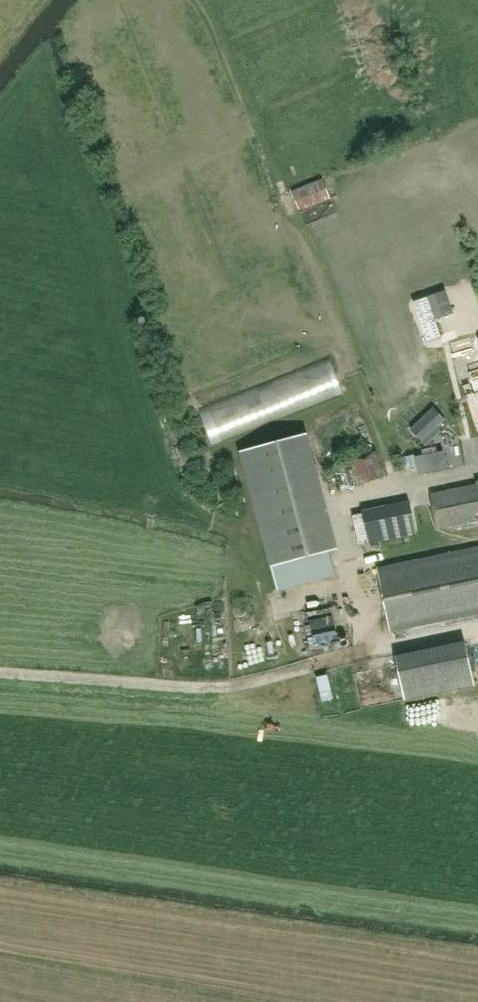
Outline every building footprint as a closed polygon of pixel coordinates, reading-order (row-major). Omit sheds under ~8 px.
[(299,211),(329,199),(322,179),(291,190),(299,211)] [(208,433),(336,386),(326,361),(198,407),(208,433)] [(423,470),(477,462),(474,436),(457,438),(456,428),(441,430),(439,416),(416,419),(423,470)] [(239,450),(270,566),(329,551),(298,435),(239,450)] [(383,477),(373,451),(350,459),(359,485),(383,477)] [(437,529),(477,520),(477,481),(476,482),(476,484),(429,494),(437,529)] [(405,489),(381,490),(382,505),(406,504),(405,489)] [(415,533),(411,513),(364,523),(369,543),(415,533)] [(376,568),(389,630),(477,612),(477,547),(376,568)] [(329,609),(313,613),(317,626),(332,622),(329,609)] [(459,618),(460,637),(477,636),(477,618),(459,618)] [(466,649),(395,664),(402,699),(473,685),(466,649)] [(332,698),(325,671),(313,674),(320,701),(332,698)]
